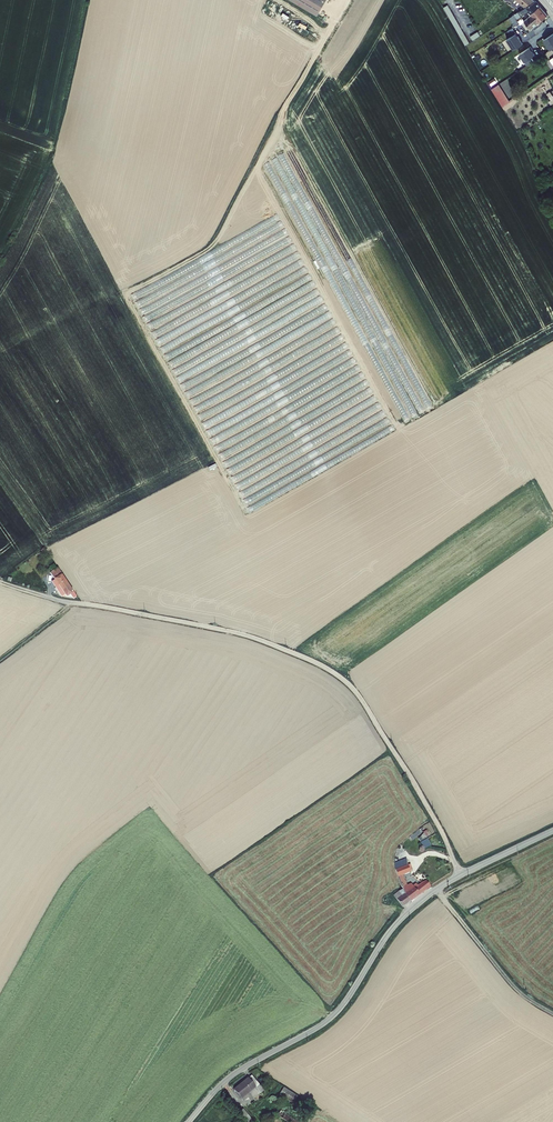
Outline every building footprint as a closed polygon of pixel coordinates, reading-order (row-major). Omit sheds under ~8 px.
[(317,16),(327,0),(289,0),(317,16)] [(518,24),(522,22),(520,20),(524,16),(523,15),(529,10),(533,7),(535,10),(538,8),(537,7),(540,4),(536,0),(535,0),(522,8),(509,17),(518,24)] [(522,8),(535,0),(524,0),(520,6),(522,8)] [(444,7),(466,45),(470,42),(448,4),(444,7)] [(543,8),(540,4),(537,7),(538,8),(535,10),(533,7),(529,10),(532,13),(533,14),(536,12),(537,13),(543,8)] [(548,13),(543,8),(537,13),(536,12),(533,14),(532,13),(526,19),(525,20),(529,26),(548,13)] [(470,35),(473,38),(481,33),(478,30),(470,35)] [(549,48),(552,45),(552,31),(543,38),(549,48)] [(513,50),(523,44),(516,33),(507,39),(513,50)] [(531,46),(520,53),(527,62),(538,55),(531,46)] [(498,82),(491,86),(503,106),(510,101),(498,82)] [(76,597),(56,567),(48,572),(53,579),(50,581),(54,587),(53,587),(60,598),(61,597),(62,598),(72,600),(76,597)] [(418,838),(421,842),(427,839),(427,838),(426,837),(424,833),(421,837),(418,838)] [(421,842),(424,849),(431,845),(427,839),(421,842)] [(395,870),(408,865),(407,859),(406,859),(395,863),(395,870)] [(408,865),(395,870),(397,877),(403,875),(410,872),(408,865)] [(397,877),(402,887),(407,885),(403,875),(397,877)] [(407,885),(402,887),(403,890),(398,891),(402,896),(397,900),(403,908),(420,895),(431,886),(426,880),(422,882),(418,885),(416,883),(413,886),(411,883),(407,885)] [(394,895),(397,900),(402,896),(398,891),(394,895)] [(252,1076),(248,1079),(256,1088),(242,1100),(244,1102),(248,1098),(252,1102),(264,1091),(252,1076)] [(248,1079),(248,1078),(233,1090),(241,1100),(242,1100),(256,1088),(248,1079)] [(283,1087),(279,1096),(295,1103),(299,1094),(283,1087)] [(240,1112),(248,1121),(250,1121),(252,1121),(253,1120),(243,1109),(240,1112)] [(280,1110),(277,1116),(287,1121),(299,1121),(280,1110)]
